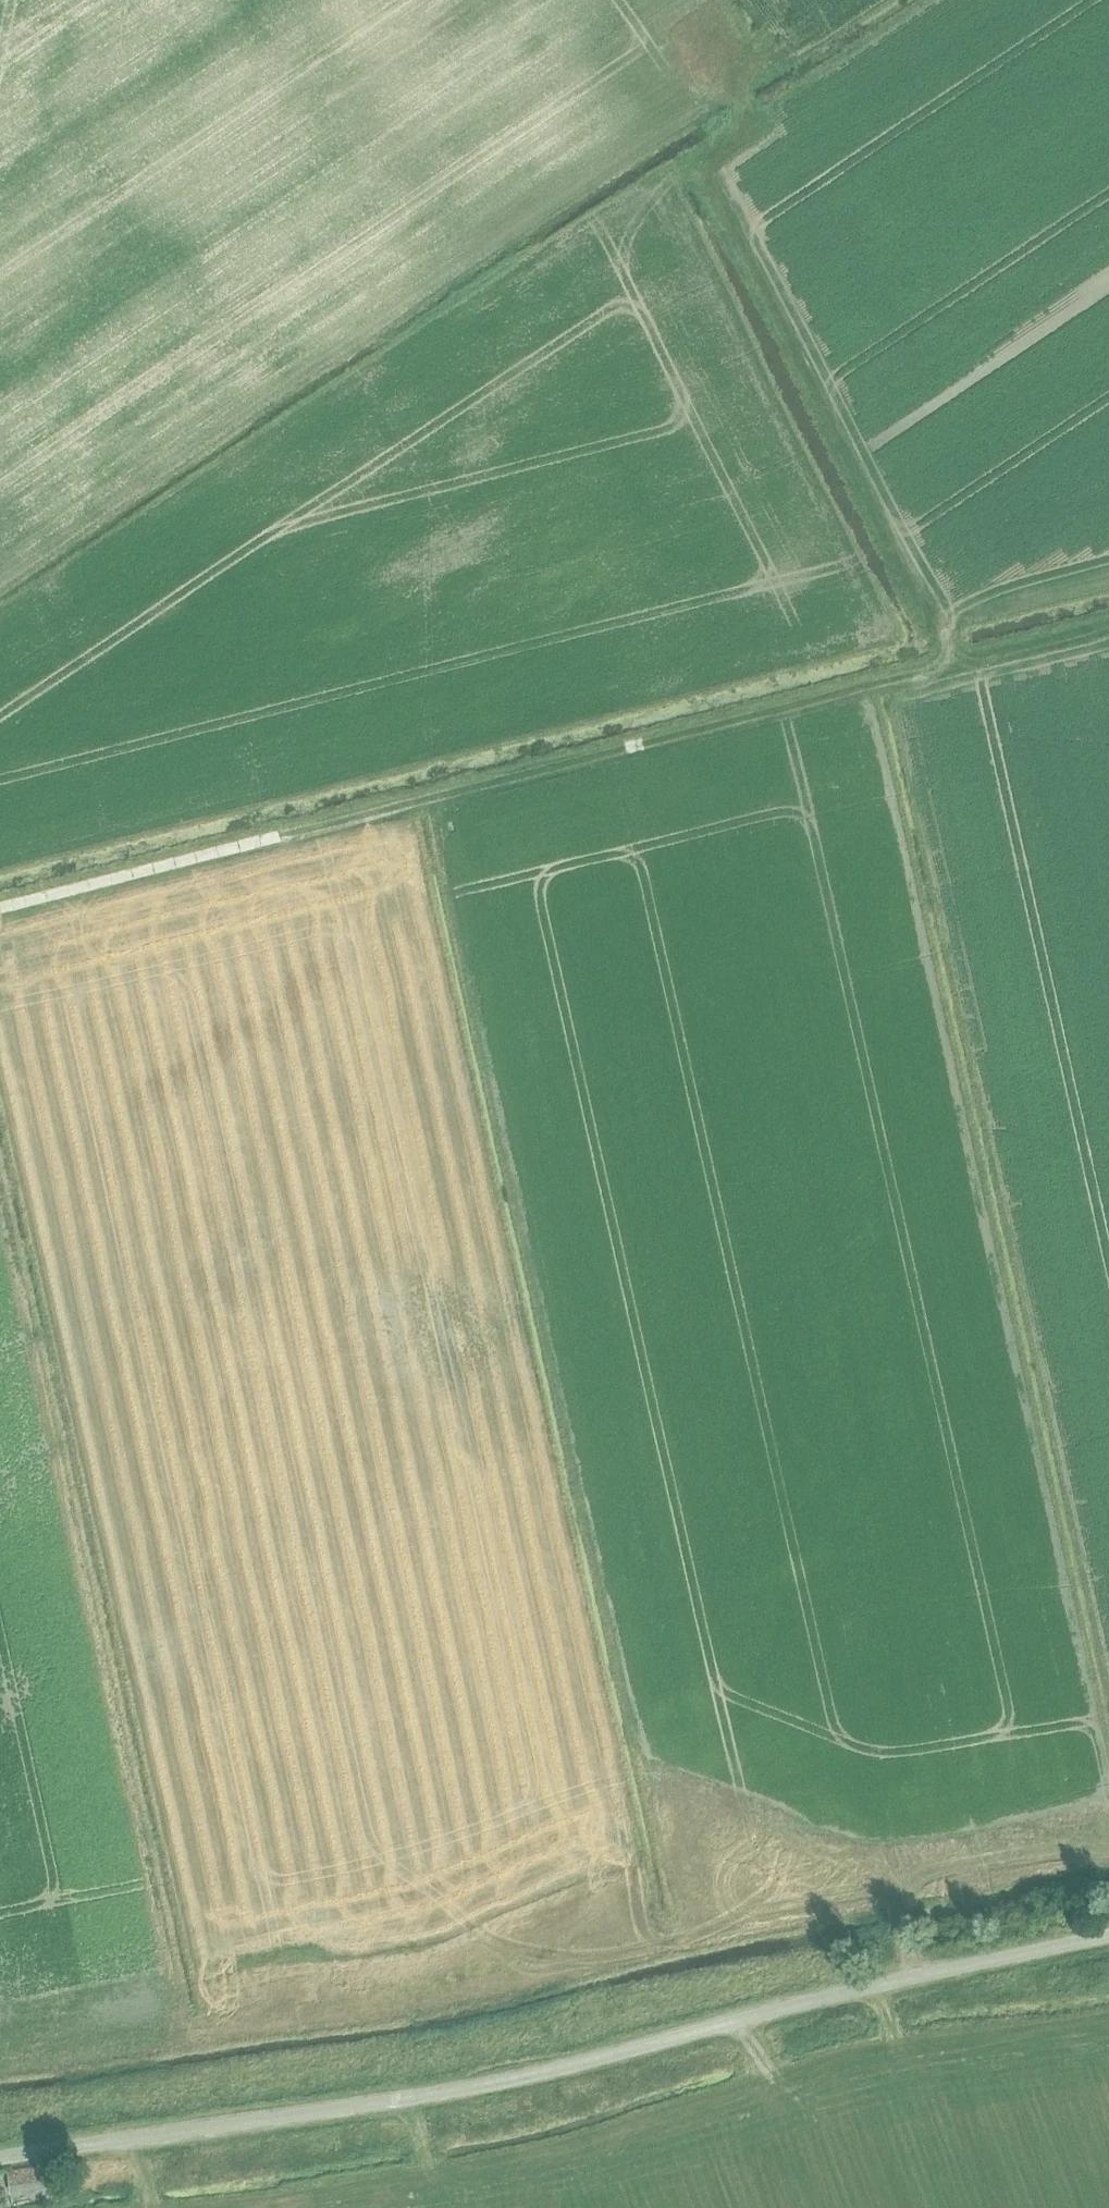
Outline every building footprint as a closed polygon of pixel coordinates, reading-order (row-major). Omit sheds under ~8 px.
[(50,2168),(7,2175),(10,2191),(52,2185),(50,2168)]
